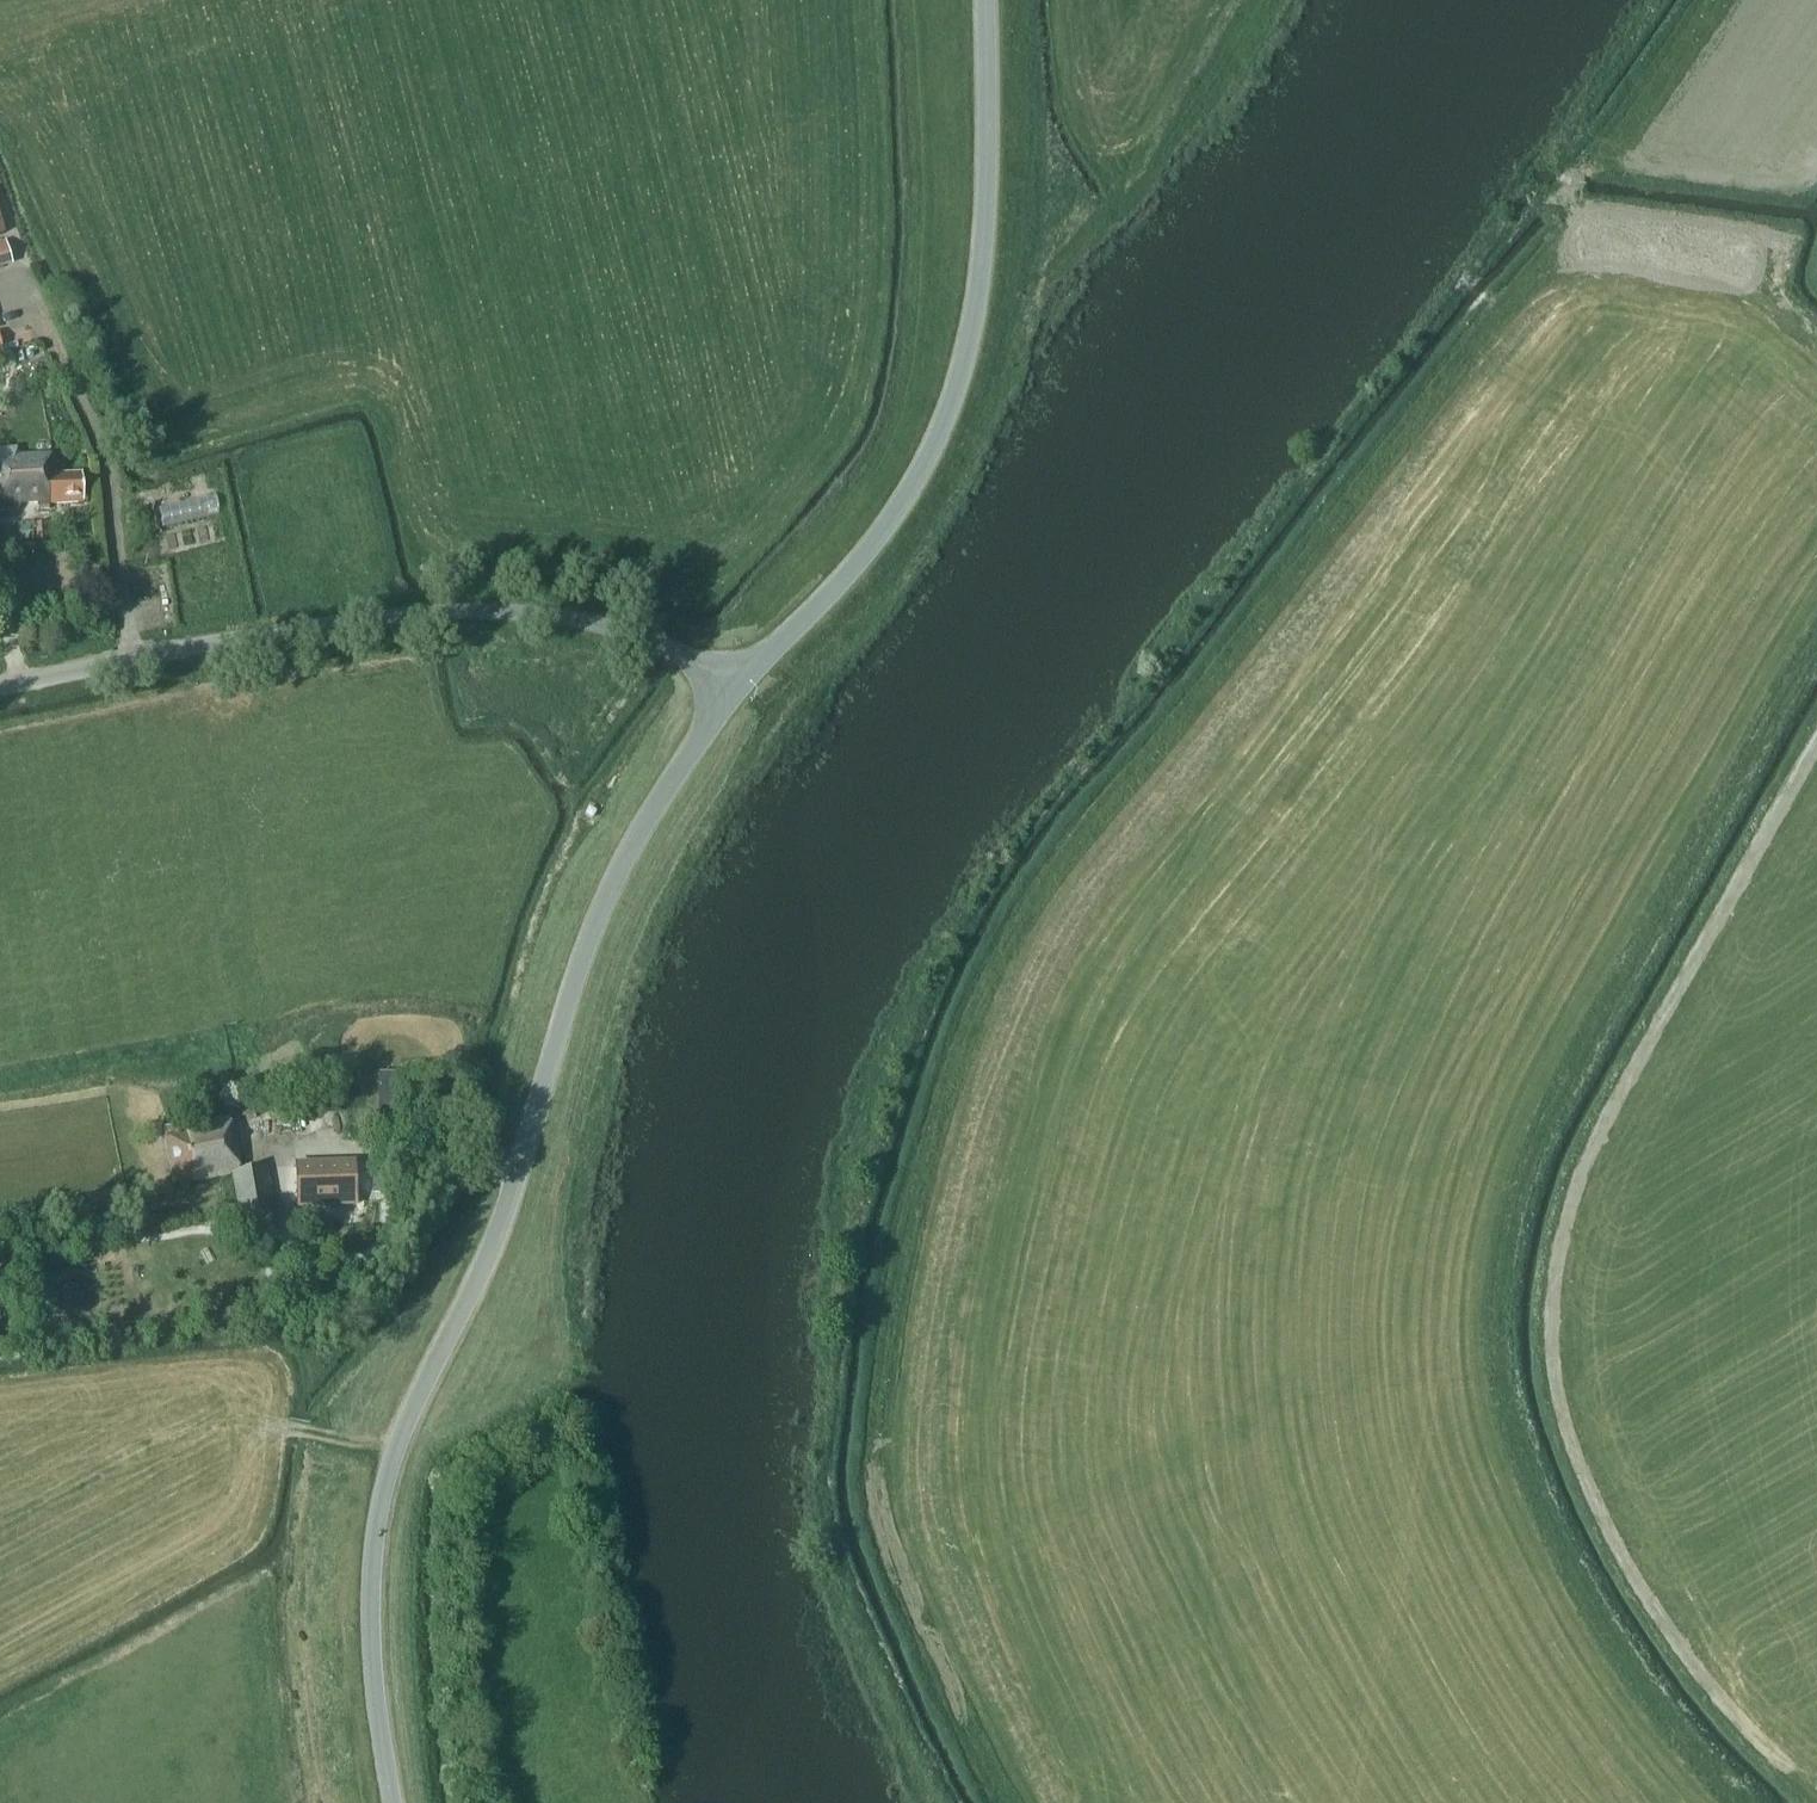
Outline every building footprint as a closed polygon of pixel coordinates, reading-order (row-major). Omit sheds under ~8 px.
[(12,266),(5,242),(0,243),(0,269),(12,266)] [(48,458),(0,459),(0,512),(16,511),(16,504),(35,504),(35,511),(46,510),(46,506),(81,504),(80,476),(49,478),(48,458)] [(32,524),(34,542),(44,542),(42,523),(32,524)] [(96,598),(94,582),(80,584),(83,600),(96,598)] [(377,1121),(394,1121),(394,1073),(377,1073),(377,1121)] [(266,1168),(239,1173),(230,1119),(165,1130),(174,1185),(232,1175),(240,1217),(273,1211),(266,1168)] [(297,1167),(297,1205),(355,1203),(354,1165),(297,1167)]
